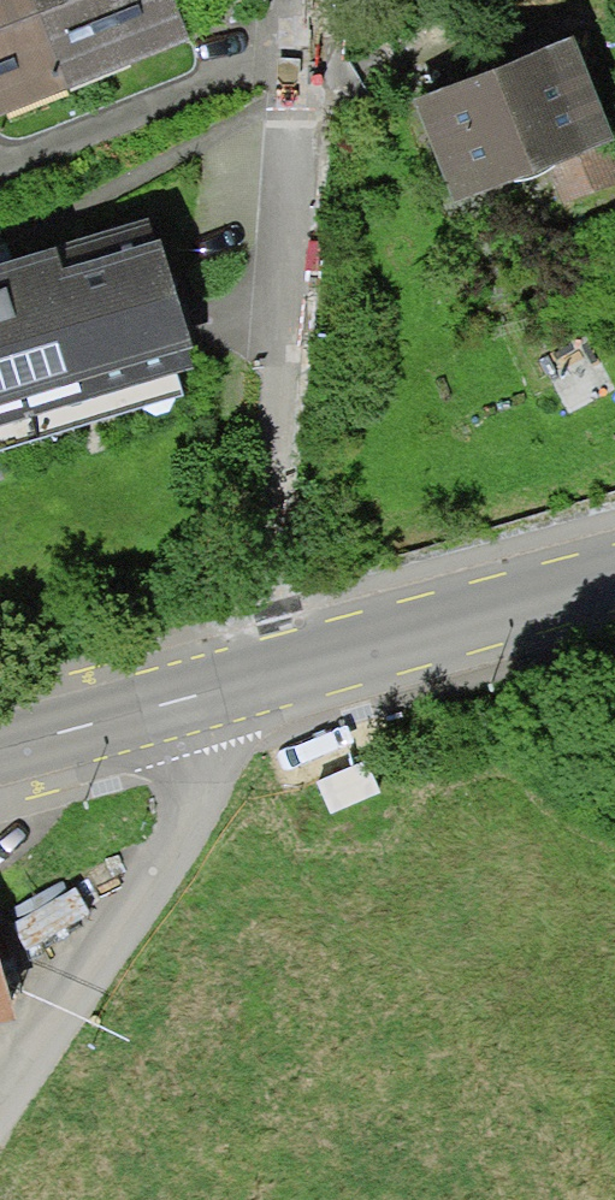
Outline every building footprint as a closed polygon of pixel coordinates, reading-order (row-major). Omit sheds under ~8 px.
[(52,0),(0,0),(0,118),(85,86),(52,0)] [(186,0),(52,0),(85,86),(201,38),(186,0)] [(588,145),(542,9),(392,60),(438,196),(588,145)] [(210,395),(167,234),(0,278),(0,450),(210,395)] [(17,1017),(0,958),(0,1022),(17,1017)]
